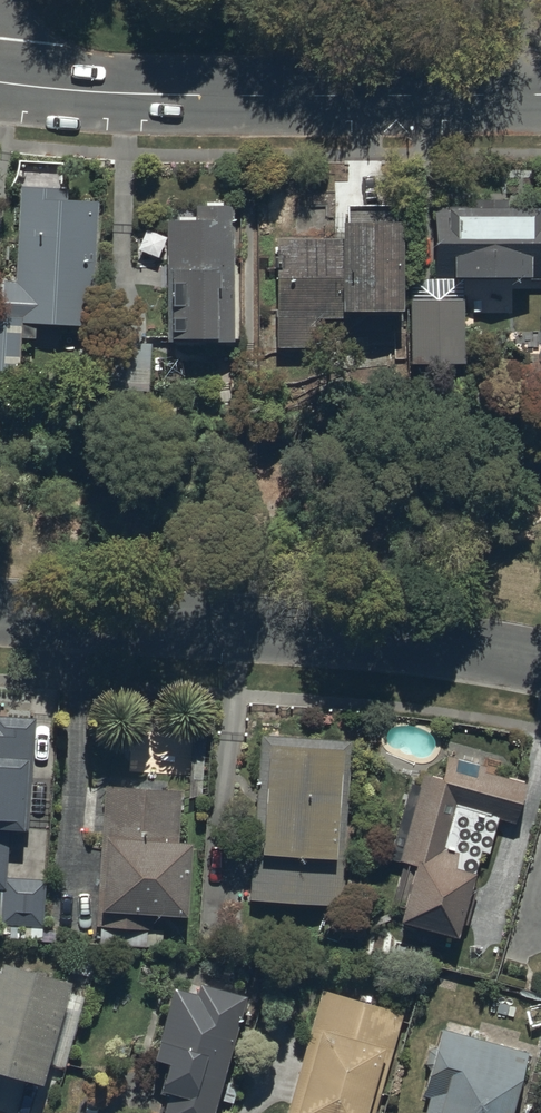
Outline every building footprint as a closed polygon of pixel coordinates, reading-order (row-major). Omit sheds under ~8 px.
[(19,184),(16,279),(0,279),(0,283),(0,368),(19,368),(21,335),(34,336),(35,322),(92,324),(97,199),(66,198),(67,186),(19,184)] [(432,204),(433,279),(540,278),(540,210),(538,210),(538,204),(507,204),(507,198),(474,198),(474,204),(432,204)] [(233,340),(233,203),(195,203),(195,217),(166,217),(166,340),(233,340)] [(402,317),(402,218),(340,218),(340,235),(276,235),(276,346),(294,347),(294,351),(315,351),(315,316),(402,317)] [(463,298),(409,298),(410,362),(463,361),(463,298)] [(103,387),(149,389),(151,342),(106,340),(103,387)] [(28,831),(35,717),(0,715),(0,888),(6,888),(10,830),(28,831)] [(260,735),(250,900),(341,905),(351,740),(260,735)] [(400,922),(457,938),(481,851),(488,853),(498,819),(514,823),(525,783),(484,772),(486,766),(447,755),(441,778),(423,773),(419,786),(411,784),(390,859),(415,866),(400,922)] [(154,914),(186,916),(191,842),(178,841),(181,790),(105,785),(96,926),(153,929),(154,914)] [(42,1084),(71,981),(3,962),(0,971),(0,1072),(42,1084)] [(163,1112),(214,1112),(246,995),(199,982),(196,993),(173,987),(153,1058),(168,1062),(160,1089),(169,1092),(163,1112)] [(404,1013),(322,990),(287,1112),(375,1112),(404,1013)] [(528,1053),(442,1029),(423,1096),(430,1098),(426,1112),(512,1112),(528,1053)]
